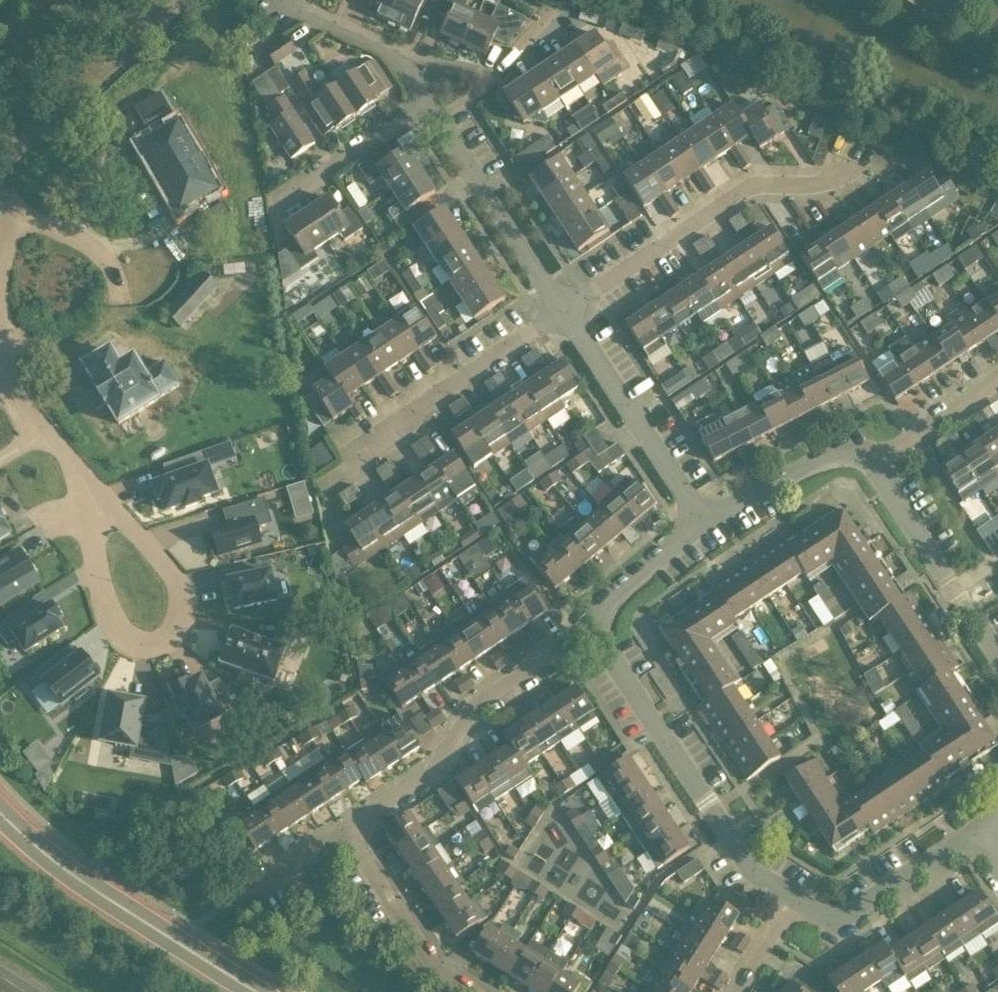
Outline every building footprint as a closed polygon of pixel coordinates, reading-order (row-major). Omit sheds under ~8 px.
[(367,10),(389,20),(398,0),(371,0),(367,10)] [(438,0),(398,0),(389,20),(410,30),(420,8),(432,14),(438,0)] [(463,46),(477,17),(464,10),(468,1),(465,0),(444,0),(438,13),(449,19),(441,36),(463,46)] [(944,6),(953,11),(958,14),(967,0),(948,0),(944,6)] [(493,39),(509,47),(515,36),(518,37),(526,19),(498,6),(490,23),(477,17),(463,46),(485,57),(493,39)] [(612,31),(616,18),(601,14),(597,27),(612,31)] [(630,69),(612,41),(603,47),(595,34),(576,46),(596,76),(603,87),(630,69)] [(274,65),(295,51),(287,39),(266,53),(274,65)] [(659,40),(656,47),(671,54),(668,61),(658,68),(663,74),(675,66),(682,50),(659,40)] [(558,58),(578,88),(596,76),(576,46),(558,58)] [(540,70),(560,100),(578,88),(558,58),(540,70)] [(336,86),(356,116),(377,103),(375,99),(392,88),(375,62),(364,70),(363,68),(336,86)] [(275,68),(250,84),(276,122),(269,127),(291,160),(315,144),(283,98),(281,95),(289,90),(275,68)] [(522,82),(537,105),(542,112),(560,100),(540,70),(522,82)] [(683,72),(673,78),(682,93),(692,87),(683,72)] [(304,74),(287,85),(317,130),(329,121),(335,130),(356,116),(336,86),(336,87),(330,78),(314,88),(304,74)] [(513,117),(519,119),(523,124),(529,121),(542,124),(543,125),(549,121),(542,112),(537,105),(522,82),(503,94),(514,111),(513,117)] [(163,92),(137,107),(148,127),(152,125),(158,136),(143,145),(162,179),(201,157),(181,123),(166,131),(160,120),(175,112),(163,92)] [(652,99),(658,108),(668,101),(662,92),(653,98),(652,99)] [(612,100),(615,105),(617,108),(627,101),(622,94),(612,100)] [(645,123),(659,113),(650,100),(647,96),(633,105),(645,123)] [(759,149),(792,127),(776,103),(765,110),(760,103),(757,105),(754,100),(750,99),(737,108),(734,104),(733,105),(741,118),(740,118),(752,136),(751,137),(759,149)] [(617,108),(615,105),(612,100),(602,107),(607,114),(617,108)] [(714,118),(734,148),(730,151),(737,161),(744,156),(738,146),(751,137),(752,136),(740,118),(741,118),(733,105),(714,118)] [(576,124),(581,132),(591,125),(598,120),(591,108),(573,120),(576,124)] [(816,116),(808,134),(818,139),(826,120),(816,116)] [(696,130),(716,160),(730,151),(734,148),(714,118),(696,130)] [(611,119),(591,131),(601,145),(608,140),(620,132),(611,119)] [(581,132),(576,124),(566,131),(571,138),(581,132)] [(678,142),(698,172),(694,174),(701,184),(708,179),(702,170),(716,160),(696,130),(678,142)] [(673,133),(655,145),(660,154),(680,184),(694,174),(698,172),(678,142),(673,133)] [(526,152),(533,162),(555,148),(547,136),(526,152)] [(595,162),(596,161),(602,157),(595,148),(588,153),(595,162)] [(392,192),(422,172),(407,151),(386,165),(379,154),(358,168),(370,187),(383,179),(392,192)] [(526,152),(509,163),(516,174),(533,162),(526,152)] [(642,166),(662,196),(658,198),(665,208),(672,203),(666,193),(680,184),(660,154),(642,166)] [(744,156),(737,161),(743,170),(751,165),(744,156)] [(201,157),(162,179),(182,212),(197,204),(204,215),(201,216),(212,236),(238,221),(227,201),(212,210),(206,199),(220,190),(201,157)] [(613,174),(602,157),(596,161),(600,168),(607,178),(613,174)] [(542,197),(572,177),(560,159),(529,178),(542,197)] [(595,162),(590,166),(594,172),(600,168),(596,161),(595,162)] [(662,196),(642,166),(623,178),(643,208),(658,198),(662,196)] [(400,230),(421,216),(416,207),(436,194),(422,172),(392,192),(399,203),(389,210),(389,213),(400,230)] [(961,199),(945,176),(934,183),(927,173),(908,185),(926,212),(930,219),(961,199)] [(554,215),(584,195),(572,177),(542,197),(554,215)] [(708,179),(701,184),(707,194),(715,189),(708,179)] [(618,198),(626,193),(619,183),(612,188),(618,198)] [(909,223),(926,212),(908,185),(890,197),(908,224),(909,223)] [(626,193),(618,198),(614,201),(628,222),(640,214),(626,193)] [(566,233),(596,213),(584,195),(554,215),(566,233)] [(894,243),(913,230),(909,223),(908,224),(890,197),(872,209),(890,236),(894,243)] [(362,228),(349,207),(339,214),(328,198),(307,213),(326,242),(340,233),(344,240),(362,228)] [(672,203),(665,208),(671,218),(679,213),(672,203)] [(426,247),(444,235),(456,227),(444,209),(413,229),(426,247)] [(890,236),(872,209),(854,221),(872,248),(890,236)] [(736,217),(743,228),(751,223),(744,212),(736,217)] [(277,256),(290,276),(300,270),(318,259),(313,251),(326,242),(307,213),(285,227),(296,243),(277,256)] [(596,213),(566,233),(578,252),(608,232),(596,213)] [(743,228),(736,217),(728,222),(736,233),(743,228)] [(836,233),(854,260),(872,248),(854,221),(836,233)] [(438,265),(444,261),(468,245),(456,227),(444,235),(426,247),(438,265)] [(973,243),(980,238),(974,227),(966,232),(973,243)] [(752,241),(773,274),(775,273),(770,267),(774,264),(788,255),(771,228),(752,241)] [(854,260),(836,233),(818,245),(836,272),(836,271),(854,260)] [(700,241),(707,252),(715,247),(708,236),(700,241)] [(391,249),(386,241),(376,248),(381,256),(391,249)] [(707,252),(700,241),(692,246),(700,257),(707,252)] [(734,253),(755,286),(773,274),(752,241),(734,253)] [(450,283),(480,263),(468,245),(444,261),(438,265),(450,283)] [(841,278),(836,271),(836,272),(818,245),(800,258),(817,284),(822,291),(841,278)] [(948,245),(937,251),(930,256),(937,267),(955,255),(948,245)] [(975,263),(983,258),(976,247),(968,252),(975,263)] [(716,265),(737,298),(755,286),(734,253),(716,265)] [(909,264),(919,278),(929,272),(937,267),(930,256),(922,261),(920,258),(909,264)] [(462,301),(492,281),(480,263),(450,283),(462,301)] [(737,298),(716,265),(698,277),(719,310),(737,298)] [(939,271),(946,282),(954,277),(947,266),(939,271)] [(374,268),(373,268),(367,272),(368,273),(372,279),(379,275),(374,268)] [(408,285),(416,280),(409,270),(401,275),(408,285)] [(946,282),(939,271),(932,276),(921,283),(928,294),(946,282)] [(219,288),(203,273),(164,315),(181,329),(219,288)] [(697,316),(701,322),(719,310),(698,277),(680,289),(697,315),(697,316)] [(902,293),(910,288),(903,277),(895,282),(902,293)] [(364,278),(354,285),(362,297),(366,295),(372,290),(364,278)] [(416,280),(408,285),(414,295),(422,290),(416,280)] [(492,281),(462,301),(474,320),(504,300),(492,281)] [(894,298),(902,293),(895,282),(887,287),(894,298)] [(921,283),(910,289),(910,288),(902,293),(909,304),(917,299),(918,301),(928,294),(921,283)] [(986,302),(997,321),(997,284),(981,295),(986,302)] [(816,299),(820,296),(818,292),(813,285),(799,295),(806,306),(816,299)] [(354,299),(346,286),(333,295),(332,296),(333,298),(340,308),(352,300),(354,299)] [(662,301),(679,327),(679,328),(697,316),(697,315),(680,289),(662,301)] [(902,293),(894,298),(901,309),(909,304),(902,293)] [(313,311),(319,322),(340,311),(332,297),(311,309),(313,311)] [(857,304),(865,315),(872,310),(865,299),(857,304)] [(392,313),(397,321),(418,351),(413,354),(420,364),(429,358),(423,348),(437,339),(417,308),(416,309),(411,300),(392,313)] [(662,339),(679,328),(679,327),(662,301),(644,313),(661,340),(662,339)] [(985,341),(997,332),(997,321),(986,302),(968,314),(985,341)] [(293,319),(296,322),(313,311),(311,309),(308,304),(292,315),(291,315),(293,319)] [(779,312),(783,319),(795,311),(790,304),(779,312)] [(846,326),(857,320),(865,315),(857,304),(850,309),(851,311),(841,318),(846,326)] [(425,311),(432,321),(440,316),(433,306),(425,311)] [(805,312),(812,323),(820,318),(813,307),(805,312)] [(950,326),(967,353),(985,341),(968,314),(964,307),(945,320),(949,327),(950,326)] [(812,323),(805,312),(798,317),(805,328),(812,323)] [(666,345),(662,339),(661,340),(644,313),(626,325),(647,358),(666,345)] [(867,319),(874,330),(882,325),(875,314),(867,319)] [(438,331),(446,326),(440,316),(432,321),(438,331)] [(874,330),(867,319),(860,324),(867,335),(874,330)] [(379,333),(400,363),(413,354),(418,351),(397,321),(379,333)] [(751,341),(760,335),(752,324),(747,327),(746,332),(751,341)] [(967,353),(950,326),(949,327),(932,338),(949,365),(967,353)] [(775,327),(767,332),(774,343),(782,337),(775,327)] [(759,337),(763,342),(752,348),(758,359),(767,353),(767,348),(774,343),(767,332),(759,337)] [(361,345),(381,375),(377,378),(384,388),(393,382),(386,372),(400,363),(379,333),(361,345)] [(914,350),(931,377),(949,365),(932,338),(914,350)] [(719,348),(726,359),(734,354),(726,343),(719,348)] [(343,357),(363,387),(377,378),(381,375),(361,345),(343,357)] [(868,382),(850,347),(830,357),(848,392),(868,382)] [(709,371),(718,364),(726,359),(719,348),(711,353),(702,359),(709,371)] [(733,360),(740,371),(758,359),(752,348),(740,355),(733,360)] [(106,402),(118,421),(158,397),(157,397),(179,384),(164,360),(143,373),(133,357),(123,363),(121,361),(120,361),(118,361),(116,361),(109,349),(83,365),(94,383),(93,384),(94,385),(86,390),(97,408),(106,402)] [(536,365),(543,361),(536,350),(528,355),(535,366),(536,365)] [(896,362),(913,388),(931,377),(914,350),(896,362)] [(543,375),(536,365),(535,366),(528,355),(521,360),(528,371),(531,375),(529,376),(533,382),(524,388),(541,413),(540,414),(546,421),(564,409),(542,376),(543,375)] [(330,378),(331,379),(332,379),(345,399),(346,399),(363,387),(343,357),(324,369),(330,378)] [(811,367),(815,375),(829,402),(848,392),(830,357),(811,367)] [(436,368),(429,358),(420,364),(427,374),(436,368)] [(740,371),(733,360),(725,365),(732,376),(740,371)] [(913,388),(896,362),(877,374),(895,401),(913,388)] [(561,363),(543,375),(542,376),(564,409),(565,408),(560,401),(579,389),(561,363)] [(683,372),(690,383),(698,378),(690,367),(683,372)] [(791,377),(795,384),(810,412),(829,402),(815,375),(811,367),(791,377)] [(690,383),(683,372),(665,384),(672,395),(690,383)] [(499,390),(507,385),(500,374),(492,379),(499,390)] [(791,377),(773,386),(772,387),(790,422),(810,412),(795,384),(791,377)] [(310,407),(323,426),(332,420),(333,421),(349,411),(356,420),(365,415),(359,404),(352,408),(346,399),(345,399),(332,379),(331,379),(330,378),(312,390),(314,392),(308,396),(313,404),(310,407)] [(492,395),(499,390),(492,379),(485,384),(492,395)] [(696,385),(703,396),(711,391),(704,380),(696,385)] [(400,392),(393,382),(384,388),(390,398),(400,392)] [(703,396),(696,385),(688,390),(696,401),(703,396)] [(757,404),(771,432),(790,422),(772,387),(753,397),(756,404),(757,404)] [(506,400),(523,426),(528,433),(529,432),(524,424),(540,414),(541,413),(524,388),(506,400)] [(528,433),(523,426),(506,400),(499,390),(492,395),(498,405),(488,412),(510,445),(528,433)] [(471,409),(464,398),(456,403),(463,414),(471,409)] [(456,419),(463,414),(456,403),(449,408),(456,419)] [(738,414),(752,441),(771,432),(757,404),(756,404),(738,414)] [(988,423),(994,433),(997,438),(997,421),(989,407),(981,412),(988,423)] [(470,424),(487,450),(492,456),(510,445),(488,412),(470,424)] [(988,423),(981,412),(973,417),(980,428),(988,423)] [(714,416),(719,424),(733,451),(752,441),(738,414),(720,423),(716,416),(714,416)] [(719,424),(714,416),(695,426),(713,461),(733,451),(719,424)] [(496,463),(492,456),(487,450),(470,424),(452,436),(478,475),(496,463)] [(589,447),(590,449),(596,458),(608,450),(594,429),(582,437),(583,438),(589,447)] [(957,445),(961,442),(954,432),(953,430),(945,436),(952,447),(953,447),(957,445)] [(997,477),(997,438),(994,433),(977,445),(997,477)] [(989,503),(980,491),(981,490),(959,457),(952,447),(945,436),(937,441),(935,448),(942,459),(944,458),(948,464),(940,469),(958,495),(962,502),(966,500),(975,513),(989,503)] [(443,461),(434,449),(427,437),(419,442),(457,500),(476,488),(454,454),(443,461)] [(583,438),(574,444),(580,453),(589,447),(583,438)] [(418,459),(427,472),(417,479),(434,505),(434,506),(439,513),(458,501),(457,500),(419,442),(411,448),(418,459)] [(626,455),(618,444),(608,450),(596,458),(590,449),(583,454),(589,463),(598,473),(604,469),(626,455)] [(959,457),(981,490),(997,479),(997,477),(977,445),(959,457)] [(545,458),(545,459),(552,469),(556,466),(558,465),(569,457),(570,457),(563,448),(562,447),(545,458)] [(323,471),(337,460),(328,448),(314,458),(323,471)] [(165,449),(145,458),(151,466),(166,458),(165,449)] [(179,476),(156,485),(162,500),(165,499),(169,510),(186,504),(188,507),(203,502),(202,498),(219,492),(210,467),(214,466),(208,450),(174,462),(179,476)] [(566,466),(571,475),(589,463),(583,454),(566,466)] [(533,482),(552,469),(545,459),(533,467),(528,470),(526,472),(533,482)] [(391,461),(383,466),(390,478),(391,478),(398,473),(391,461)] [(375,471),(385,487),(393,481),(391,478),(390,478),(383,466),(375,471)] [(547,478),(553,487),(561,481),(555,473),(547,478)] [(655,506),(630,476),(613,491),(618,497),(638,520),(655,506)] [(553,487),(547,478),(540,483),(545,492),(553,487)] [(399,490),(399,491),(421,524),(422,523),(417,517),(434,506),(434,505),(417,479),(399,490)] [(303,483),(285,488),(290,504),(307,499),(303,483)] [(362,497),(355,485),(347,490),(354,502),(362,497)] [(339,495),(347,507),(354,502),(347,490),(339,495)] [(381,502),(381,503),(403,536),(421,524),(399,491),(399,490),(381,502)] [(638,520),(618,497),(613,491),(597,504),(596,505),(621,534),(638,520)] [(511,502),(517,511),(525,506),(519,497),(511,502)] [(272,524),(264,499),(224,511),(229,526),(211,532),(219,556),(261,544),(256,529),(272,524)] [(597,504),(593,500),(577,514),(578,515),(577,515),(605,548),(621,534),(596,505),(597,504)] [(363,514),(363,515),(385,548),(403,536),(381,503),(381,502),(363,514)] [(517,511),(511,502),(504,508),(509,516),(517,511)] [(833,560),(861,602),(866,610),(873,620),(878,617),(906,599),(905,596),(894,580),(866,539),(871,536),(864,526),(855,532),(840,509),(786,544),(784,545),(803,574),(806,578),(833,560)] [(385,548),(363,515),(363,514),(344,527),(366,560),(385,548)] [(561,529),(569,538),(569,539),(588,562),(605,548),(577,515),(561,529)] [(476,528),(481,537),(500,524),(496,518),(486,523),(486,522),(476,528)] [(481,537),(476,528),(458,541),(463,549),(479,539),(481,537)] [(983,541),(991,553),(997,548),(997,530),(983,541)] [(547,547),(572,576),(588,562),(569,539),(560,546),(555,541),(547,547)] [(803,574),(784,545),(786,544),(783,540),(764,553),(786,586),(803,574)] [(484,558),(476,544),(458,556),(466,569),(484,558)] [(545,544),(529,558),(536,566),(535,567),(555,590),(572,576),(547,547),(545,544)] [(37,580),(20,552),(0,564),(0,603),(37,580)] [(434,567),(444,560),(439,552),(429,559),(434,567)] [(786,586),(764,553),(746,564),(768,597),(786,586)] [(768,597),(746,564),(729,576),(751,609),(768,597)] [(410,584),(421,577),(414,567),(404,574),(410,584)] [(268,572),(227,581),(233,608),(273,599),(268,572)] [(435,575),(426,581),(433,592),(442,586),(435,575)] [(714,592),(733,620),(751,609),(729,576),(709,589),(712,593),(714,592)] [(528,625),(547,613),(524,578),(505,590),(528,625)] [(817,594),(826,588),(822,581),(812,588),(817,594)] [(416,586),(408,592),(414,600),(422,593),(416,586)] [(826,588),(817,594),(821,601),(831,594),(826,588)] [(487,602),(490,606),(510,637),(528,625),(505,590),(487,602)] [(736,625),(733,620),(714,592),(712,593),(659,629),(674,652),(665,658),(671,668),(676,665),(702,704),(704,707),(732,688),(737,685),(709,643),(736,625)] [(403,593),(393,600),(402,613),(412,606),(404,594),(403,593)] [(906,599),(878,617),(889,635),(922,613),(909,593),(905,596),(906,599)] [(831,594),(821,601),(825,607),(835,601),(831,594)] [(835,601),(825,607),(829,614),(839,607),(835,601)] [(15,615),(0,624),(0,636),(6,646),(17,640),(25,653),(62,629),(56,621),(60,618),(51,605),(21,625),(15,615)] [(377,610),(386,623),(394,618),(385,605),(377,610)] [(472,618),(492,649),(510,637),(490,606),(472,618)] [(834,620),(844,614),(839,607),(829,614),(834,620)] [(922,613),(889,635),(901,652),(934,631),(922,613)] [(472,618),(454,630),(474,661),(492,649),(472,618)] [(221,663),(220,665),(222,666),(222,665),(255,677),(254,683),(267,687),(269,682),(271,683),(273,684),(274,682),(283,654),(287,656),(296,629),(281,624),(273,646),(264,643),(253,639),(234,633),(234,632),(232,631),(231,633),(232,633),(229,641),(228,641),(228,643),(224,654),(223,656),(224,656),(221,663)] [(846,624),(839,629),(844,637),(851,632),(846,624)] [(797,641),(807,636),(801,626),(791,632),(797,641)] [(532,631),(540,643),(547,639),(539,627),(532,631)] [(436,641),(444,654),(456,673),(474,661),(454,630),(436,641)] [(540,643),(532,631),(526,636),(534,647),(540,643)] [(735,644),(745,637),(741,631),(731,637),(735,644)] [(934,631),(901,652),(912,670),(945,648),(934,631)] [(745,637),(735,644),(739,650),(749,644),(745,637)] [(418,653),(438,685),(456,673),(444,654),(436,641),(418,653)] [(749,644),(739,650),(743,657),(754,650),(749,644)] [(924,687),(952,668),(954,670),(958,668),(945,648),(912,670),(924,687)] [(754,650),(743,657),(748,663),(758,657),(754,650)] [(496,655),(504,667),(511,663),(503,651),(496,655)] [(418,653),(400,665),(420,697),(438,685),(418,653)] [(50,661),(27,678),(35,689),(43,684),(61,707),(72,698),(76,702),(89,692),(86,688),(99,678),(81,654),(58,671),(50,661)] [(504,667),(496,655),(490,660),(498,671),(504,667)] [(758,657),(748,663),(752,670),(762,663),(758,657)] [(355,678),(356,682),(376,678),(375,678),(374,678),(371,664),(363,666),(362,660),(353,661),(356,678),(355,678)] [(420,697),(400,665),(382,677),(386,683),(385,684),(402,709),(420,697)] [(920,750),(923,755),(942,783),(944,782),(997,746),(982,723),(991,717),(985,707),(980,710),(954,670),(952,668),(924,687),(919,690),(947,732),(920,750)] [(774,683),(781,678),(776,671),(769,675),(774,683)] [(467,675),(460,679),(468,691),(474,687),(467,675)] [(174,704),(182,718),(185,716),(194,731),(222,716),(221,714),(233,708),(219,681),(207,688),(201,677),(187,685),(185,682),(171,689),(178,702),(174,704)] [(356,682),(355,678),(354,679),(357,692),(380,686),(376,678),(356,682)] [(462,695),(468,691),(460,679),(454,683),(462,695)] [(557,699),(578,731),(596,719),(592,713),(593,712),(576,687),(557,699)] [(732,688),(704,707),(702,704),(698,707),(711,727),(744,705),(732,688)] [(110,697),(101,742),(170,754),(164,725),(139,720),(142,707),(131,705),(132,700),(110,697)] [(578,731),(557,699),(539,711),(560,743),(578,731)] [(886,716),(896,710),(889,700),(880,706),(886,716)] [(898,717),(908,711),(904,704),(894,711),(898,717)] [(744,705),(711,727),(723,745),(756,723),(744,705)] [(345,712),(350,721),(359,716),(354,706),(345,712)] [(429,710),(431,714),(440,726),(446,721),(438,708),(434,711),(432,709),(429,710)] [(440,726),(431,714),(429,710),(427,712),(429,715),(425,718),(433,730),(440,726)] [(521,723),(542,754),(560,743),(539,711),(521,723)] [(908,711),(898,717),(903,724),(912,717),(908,711)] [(333,730),(341,725),(342,726),(350,721),(345,712),(327,721),(333,730)] [(381,729),(402,760),(421,748),(404,723),(403,723),(399,717),(381,729)] [(912,717),(903,724),(907,730),(916,724),(912,717)] [(542,754),(521,723),(503,735),(510,746),(510,745),(524,766),(525,766),(542,754)] [(756,723),(723,745),(735,763),(768,741),(756,723)] [(916,724),(907,730),(911,737),(921,730),(916,724)] [(307,732),(312,742),(322,737),(316,727),(307,732)] [(381,729),(363,741),(384,772),(402,760),(381,729)] [(921,730),(911,737),(915,743),(925,737),(921,730)] [(312,742),(307,732),(298,737),(303,746),(312,742)] [(343,748),(363,780),(366,784),(384,772),(363,741),(345,753),(343,748)] [(768,741),(735,763),(747,781),(780,759),(768,741)] [(532,776),(528,770),(525,766),(524,766),(510,745),(510,746),(492,757),(513,789),(532,776)] [(836,760),(847,754),(841,745),(830,751),(836,760)] [(269,753),(274,762),(283,758),(278,748),(269,753)] [(325,760),(345,792),(363,780),(343,748),(325,760)] [(274,762),(269,753),(260,758),(265,767),(274,762)] [(597,760),(603,769),(611,764),(605,755),(597,760)] [(942,783),(923,755),(905,766),(927,799),(947,786),(944,782),(942,783)] [(492,757),(474,769),(496,802),(513,789),(492,757)] [(597,779),(610,798),(641,777),(629,758),(597,779)] [(345,792),(325,760),(307,772),(327,804),(345,792)] [(603,769),(597,760),(590,765),(595,774),(603,769)] [(797,799),(826,779),(813,761),(785,780),(797,799)] [(888,778),(909,811),(927,799),(905,766),(888,778)] [(231,774),(236,783),(245,778),(240,769),(231,774)] [(456,782),(478,814),(496,802),(474,769),(456,782)] [(289,784),(309,816),(327,804),(307,772),(289,784)] [(236,783),(231,774),(222,778),(227,788),(236,783)] [(621,816),(653,795),(641,777),(610,798),(621,816)] [(870,790),(892,822),(909,811),(888,778),(870,790)] [(562,784),(567,793),(575,788),(569,779),(562,784)] [(810,817),(838,798),(826,779),(797,799),(810,817)] [(450,812),(455,809),(464,803),(451,783),(437,792),(450,812)] [(271,796),(291,828),(309,816),(289,784),(271,796)] [(567,793),(562,784),(554,789),(559,798),(567,793)] [(853,801),(871,830),(870,831),(873,835),(892,822),(870,790),(853,801)] [(653,795),(621,816),(633,834),(665,813),(653,795)] [(271,796),(253,808),(273,839),(291,828),(271,796)] [(871,830),(853,801),(850,797),(841,802),(838,798),(810,817),(813,821),(806,826),(812,836),(819,831),(834,854),(870,831),(871,830)] [(460,817),(469,811),(464,803),(455,809),(460,817)] [(530,815),(539,821),(544,813),(535,807),(530,815)] [(238,826),(255,852),(273,839),(253,808),(235,820),(239,826),(238,826)] [(571,823),(580,817),(575,810),(566,815),(571,823)] [(383,830),(396,849),(421,832),(409,813),(383,830)] [(633,834),(645,852),(677,831),(665,813),(633,834)] [(539,821),(530,815),(525,823),(534,829),(539,821)] [(580,817),(571,823),(577,831),(583,841),(592,835),(585,825),(580,817)] [(408,867),(439,846),(427,828),(421,832),(396,849),(408,867)] [(677,831),(645,852),(657,870),(663,866),(664,866),(689,849),(677,831)] [(479,845),(488,839),(482,832),(474,837),(479,845)] [(604,853),(599,844),(592,835),(583,841),(595,859),(605,853),(604,853)] [(488,839),(479,845),(484,853),(493,847),(488,839)] [(420,885),(445,868),(433,850),(439,846),(408,867),(420,885)] [(514,860),(519,852),(510,847),(505,855),(514,860)] [(612,848),(604,853),(605,853),(595,859),(600,868),(601,867),(607,877),(620,868),(613,857),(616,855),(612,848)] [(683,883),(704,870),(697,859),(677,873),(683,883)] [(504,876),(510,867),(502,862),(496,871),(504,876)] [(510,867),(504,876),(512,881),(518,872),(510,867)] [(432,903),(444,894),(457,886),(445,868),(420,885),(432,903)] [(535,895),(540,886),(532,881),(527,890),(535,895)] [(457,886),(444,894),(432,903),(444,921),(469,904),(468,903),(457,886)] [(540,886),(535,895),(543,900),(548,891),(540,886)] [(995,917),(979,892),(960,904),(981,936),(997,924),(997,921),(995,917)] [(634,910),(639,901),(631,896),(626,905),(634,910)] [(444,921),(456,939),(487,918),(475,898),(468,903),(469,904),(444,921)] [(701,919),(727,935),(739,916),(713,900),(701,919)] [(571,918),(577,909),(569,904),(563,913),(571,918)] [(942,916),(963,948),(981,936),(960,904),(942,916)] [(577,909),(571,918),(579,923),(580,923),(585,915),(585,914),(577,909)] [(924,928),(944,960),(963,948),(942,916),(924,928)] [(584,926),(589,929),(594,920),(590,918),(584,926)] [(651,924),(642,919),(637,926),(646,932),(651,924)] [(701,919),(690,936),(690,937),(716,953),(727,935),(701,919)] [(504,924),(497,934),(488,928),(472,953),(491,965),(513,929),(504,924)] [(906,940),(926,971),(944,960),(924,928),(906,940)] [(515,945),(521,935),(513,929),(491,965),(509,977),(525,951),(524,951),(515,945)] [(616,946),(621,937),(613,932),(607,941),(616,946)] [(715,969),(713,965),(710,963),(716,953),(690,937),(690,936),(684,932),(672,952),(704,972),(712,977),(724,984),(728,977),(716,970),(715,969)] [(633,951),(640,940),(630,934),(623,945),(633,951)] [(735,940),(747,947),(751,941),(739,934),(735,940)] [(531,940),(524,951),(525,951),(509,977),(527,988),(550,952),(531,940)] [(747,947),(735,940),(731,947),(743,954),(747,947)] [(888,952),(904,978),(908,984),(926,971),(906,940),(888,952)] [(881,981),(886,990),(904,978),(888,952),(883,943),(864,956),(881,981)] [(622,945),(615,956),(610,964),(619,969),(631,951),(622,945)] [(568,963),(550,952),(527,988),(533,991),(550,991),(561,974),(568,963)] [(672,952),(661,970),(667,974),(692,990),(704,972),(672,952)] [(881,981),(864,956),(846,968),(862,991),(865,991),(881,981)] [(608,988),(614,977),(619,969),(610,964),(605,972),(599,982),(608,988)] [(846,968),(828,980),(836,991),(862,991),(846,968)] [(550,991),(577,991),(580,986),(561,974),(550,991)] [(655,991),(691,991),(692,990),(667,974),(661,984),(654,980),(649,988),(655,991)] [(712,977),(708,983),(720,991),(724,984),(712,977)] [(789,983),(783,991),(803,991),(789,983)]
